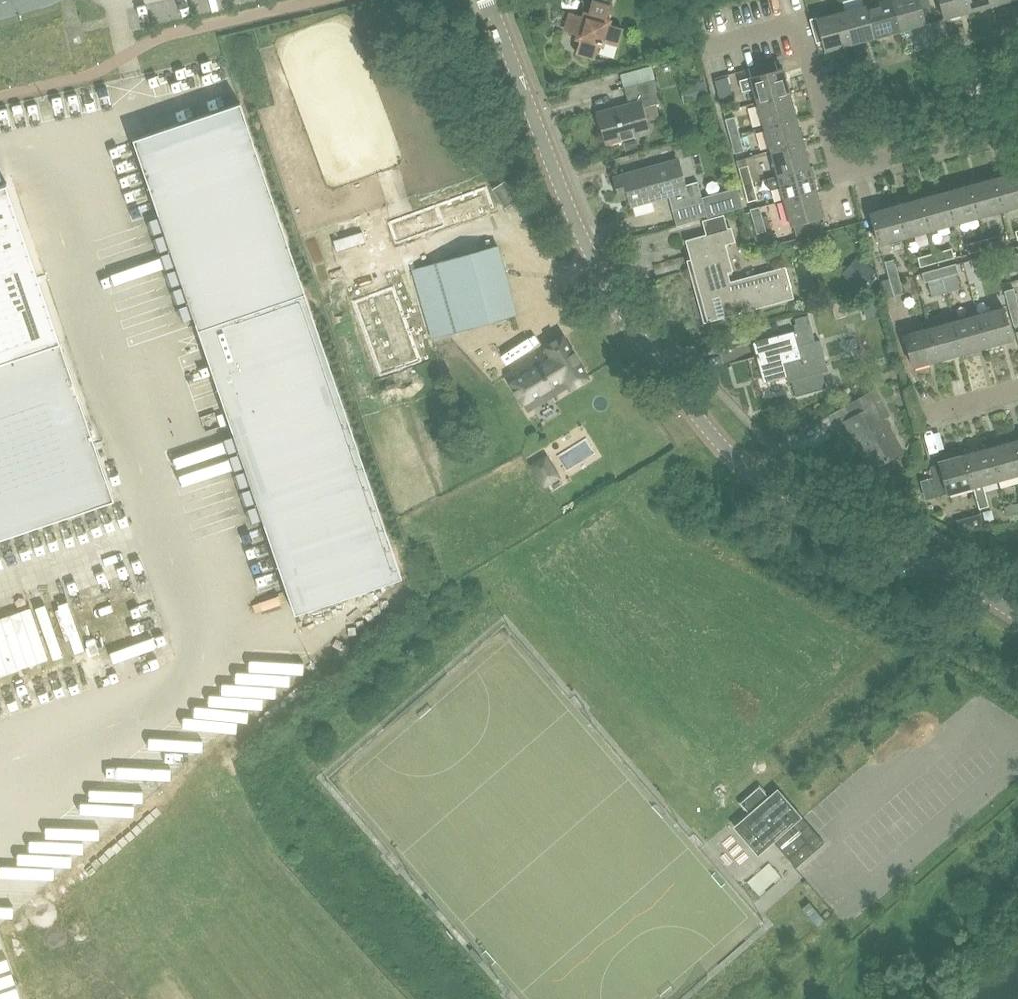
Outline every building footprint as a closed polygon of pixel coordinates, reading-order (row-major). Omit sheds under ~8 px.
[(611,5),(613,0),(592,0),(587,17),(570,12),(564,30),(582,35),(576,53),(595,58),(600,41),(617,46),(623,28),(606,22),(607,20),(608,19),(610,19),(612,17),(612,16),(613,14),(612,13),(612,12),(611,10),(609,10),(611,5)] [(866,0),(865,0),(867,5),(843,12),(852,44),(876,37),(866,0)] [(892,0),(866,0),(876,37),(900,31),(892,0)] [(919,0),(892,0),(900,31),(926,24),(919,0)] [(970,12),(967,0),(940,0),(945,19),(970,12)] [(994,5),(993,0),(967,0),(970,12),(994,5)] [(826,51),(852,44),(843,12),(823,17),(817,19),(825,48),(826,51)] [(816,41),(823,39),(817,19),(811,21),(816,41)] [(915,63),(917,73),(936,69),(933,59),(915,63)] [(749,69),(752,77),(778,70),(776,62),(749,69)] [(743,92),(754,89),(757,102),(790,93),(784,68),(778,70),(752,77),(740,80),(743,92)] [(721,105),(722,105),(731,102),(727,84),(730,84),(728,75),(714,78),(721,105)] [(629,104),(599,112),(607,143),(649,132),(647,123),(642,107),(656,103),(659,103),(652,79),(625,87),(629,104)] [(790,93),(757,102),(764,127),(797,118),(790,93)] [(295,614),(402,577),(241,103),(134,139),(295,614)] [(730,136),(740,134),(735,116),(725,119),(730,136)] [(804,142),(797,118),(764,127),(771,151),(804,142)] [(745,151),(740,134),(730,136),(735,154),(745,151)] [(811,167),(804,142),(771,151),(778,176),(811,167)] [(615,177),(621,199),(630,196),(633,206),(669,196),(674,211),(704,202),(698,181),(685,185),(678,160),(615,177)] [(743,185),(753,182),(749,165),(739,167),(743,185)] [(784,200),(817,191),(811,167),(778,176),(767,179),(770,190),(781,187),(784,200)] [(1003,211),(1017,207),(1017,171),(994,178),(1003,211)] [(969,185),(978,218),(1003,211),(994,178),(969,185)] [(0,185),(0,361),(61,341),(7,182),(0,185)] [(758,200),(753,182),(743,185),(748,202),(758,200)] [(944,191),(953,224),(978,218),(969,185),(944,191)] [(492,209),(484,187),(385,224),(393,247),(492,209)] [(824,216),(817,191),(784,200),(792,225),(794,225),(819,218),(824,216)] [(920,198),(929,231),(953,224),(944,191),(920,198)] [(895,205),(904,238),(929,231),(920,198),(895,205)] [(904,238),(895,205),(870,212),(879,245),(904,238)] [(760,207),(751,209),(750,209),(757,234),(767,231),(760,207)] [(728,229),(724,215),(703,221),(707,235),(728,229)] [(819,218),(794,225),(797,235),(822,228),(819,218)] [(707,235),(686,240),(692,260),(699,286),(709,283),(713,298),(699,302),(704,322),(726,316),(794,298),(786,267),(731,282),(728,272),(733,270),(726,244),(736,242),(732,228),(728,229),(707,235)] [(984,239),(986,249),(1004,244),(1001,235),(984,239)] [(433,333),(518,313),(501,239),(416,258),(433,333)] [(986,249),(984,239),(967,244),(969,254),(986,249)] [(953,248),(935,252),(938,263),(955,258),(953,248)] [(938,263),(935,252),(918,257),(920,267),(938,263)] [(974,269),(991,264),(988,254),(971,259),(974,269)] [(1010,255),(1000,257),(1005,275),(1015,272),(1010,255)] [(890,279),(900,276),(895,259),(885,261),(890,279)] [(939,268),(942,278),(959,273),(957,263),(939,268)] [(942,278),(939,268),(922,273),(925,282),(942,278)] [(345,292),(379,380),(428,362),(419,336),(423,334),(414,310),(409,311),(395,273),(345,292)] [(904,293),(900,276),(890,279),(894,296),(904,293)] [(949,291),(965,290),(965,276),(948,277),(949,291)] [(1009,308),(1017,305),(1017,303),(1014,288),(1004,290),(1009,308)] [(1009,308),(1014,325),(1017,324),(1017,305),(1009,308)] [(988,347),(1013,340),(1004,307),(979,314),(988,347)] [(988,347),(979,314),(954,321),(963,354),(988,347)] [(783,334),(753,342),(765,383),(787,377),(788,382),(792,381),(796,396),(827,388),(823,372),(829,371),(821,340),(816,341),(809,315),(795,319),(797,324),(798,324),(800,329),(794,331),(795,335),(784,338),(783,334)] [(963,354),(954,321),(929,327),(938,360),(963,354)] [(938,360),(929,327),(904,334),(913,367),(938,360)] [(529,411),(534,408),(570,385),(572,389),(588,378),(563,337),(546,348),(548,351),(508,377),(529,411)] [(0,361),(0,537),(115,498),(61,341),(0,361)] [(902,452),(884,419),(889,417),(874,390),(849,404),(856,416),(845,421),(871,469),(902,452)] [(1014,441),(989,447),(998,480),(1017,475),(1017,457),(1014,441)] [(998,480),(989,447),(965,454),(973,487),(979,509),(989,507),(983,484),(998,480)] [(973,487),(965,454),(939,461),(948,494),(973,487)] [(1009,516),(1017,513),(1017,503),(1006,506),(1009,516)] [(956,520),(960,534),(985,528),(981,513),(956,520)] [(796,867),(824,842),(800,814),(798,816),(778,793),(771,798),(760,786),(740,803),(752,816),(745,821),(765,844),(772,839),(796,867)]
